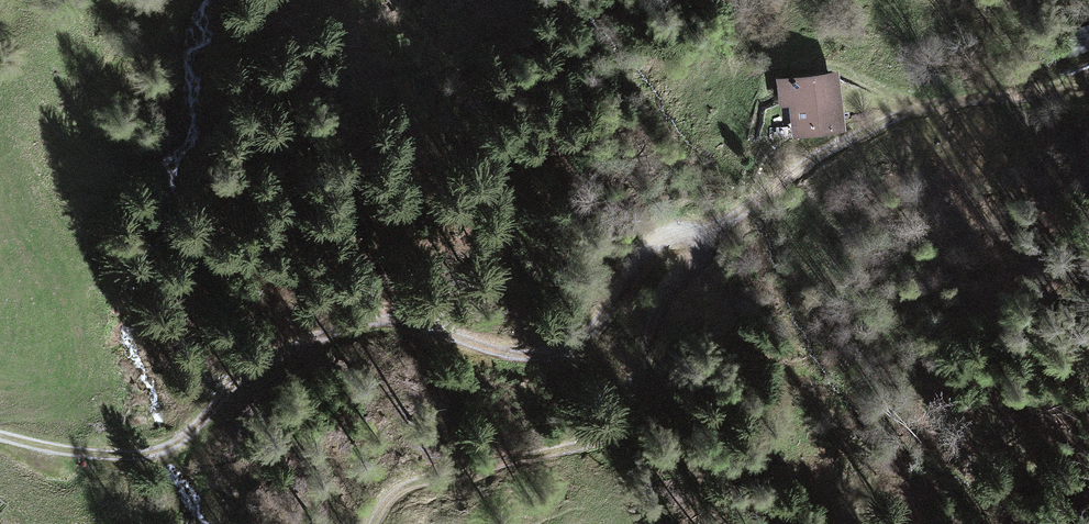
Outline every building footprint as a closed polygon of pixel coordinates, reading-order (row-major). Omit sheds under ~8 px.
[(839,70),(775,79),(779,108),(790,106),(794,139),(847,132),(839,70)]
